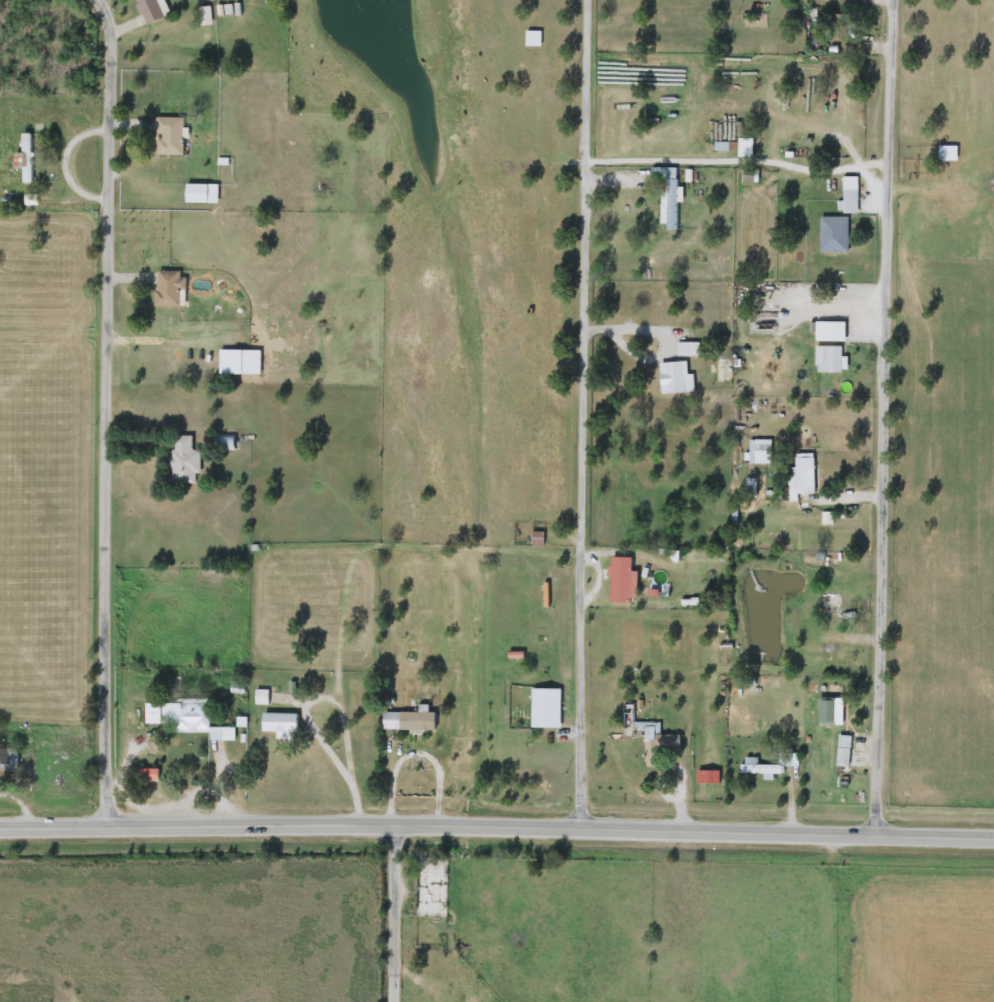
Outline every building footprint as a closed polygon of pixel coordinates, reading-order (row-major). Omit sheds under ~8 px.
[(146,26),(135,0),(157,0),(164,18),(146,26)] [(541,31),(541,47),(525,47),(525,31),(541,31)] [(182,155),(157,155),(157,133),(157,117),(182,117),(182,155)] [(15,154),(22,154),(22,134),(32,134),(32,183),(23,183),(23,170),(15,170),(15,154)] [(738,157),(738,139),(753,139),(753,157),(738,157)] [(728,151),(715,151),(715,143),(728,143),(728,151)] [(957,146),(957,162),(939,162),(939,146),(957,146)] [(677,231),(662,231),(663,207),(665,207),(666,182),(652,182),(652,168),(677,169),(677,231)] [(857,177),(857,213),(843,213),(843,177),(857,177)] [(218,204),(185,204),(185,184),(218,184),(218,204)] [(848,254),(820,254),(820,217),(848,217),(848,254)] [(156,307),(156,272),(184,272),(184,292),(180,292),(180,307),(156,307)] [(845,323),(845,342),(814,342),(814,323),(845,323)] [(699,357),(676,357),(676,343),(699,343),(699,357)] [(824,373),(824,347),(842,347),(842,373),(824,373)] [(242,375),(218,375),(218,350),(242,350),(242,375)] [(692,393),(661,395),(659,364),(690,362),(692,393)] [(717,380),(717,368),(726,368),(726,380),(717,380)] [(195,437),(194,483),(171,483),(172,436),(195,437)] [(233,436),(233,449),(217,449),(217,436),(233,436)] [(815,458),(815,501),(791,501),(791,458),(815,458)] [(630,603),(612,603),(612,558),(630,558),(630,603)] [(836,698),(836,725),(818,725),(818,698),(836,698)] [(146,704),(208,703),(208,727),(234,727),(234,741),(209,741),(209,733),(175,733),(175,724),(146,724),(146,704)] [(645,737),(620,737),(621,704),(636,704),(636,723),(659,723),(659,735),(679,735),(679,752),(657,752),(657,767),(645,767),(645,737)] [(549,710),(549,720),(564,720),(564,735),(548,735),(548,722),(501,722),(501,709),(549,710)] [(434,730),(382,730),(382,712),(434,712),(434,730)] [(262,732),(262,714),(297,714),(297,732),(262,732)] [(17,771),(0,771),(0,748),(17,748),(17,771)] [(740,775),(740,765),(783,765),(783,775),(740,775)] [(139,782),(139,769),(158,769),(158,782),(139,782)] [(423,917),(423,859),(435,859),(435,917),(423,917)]
